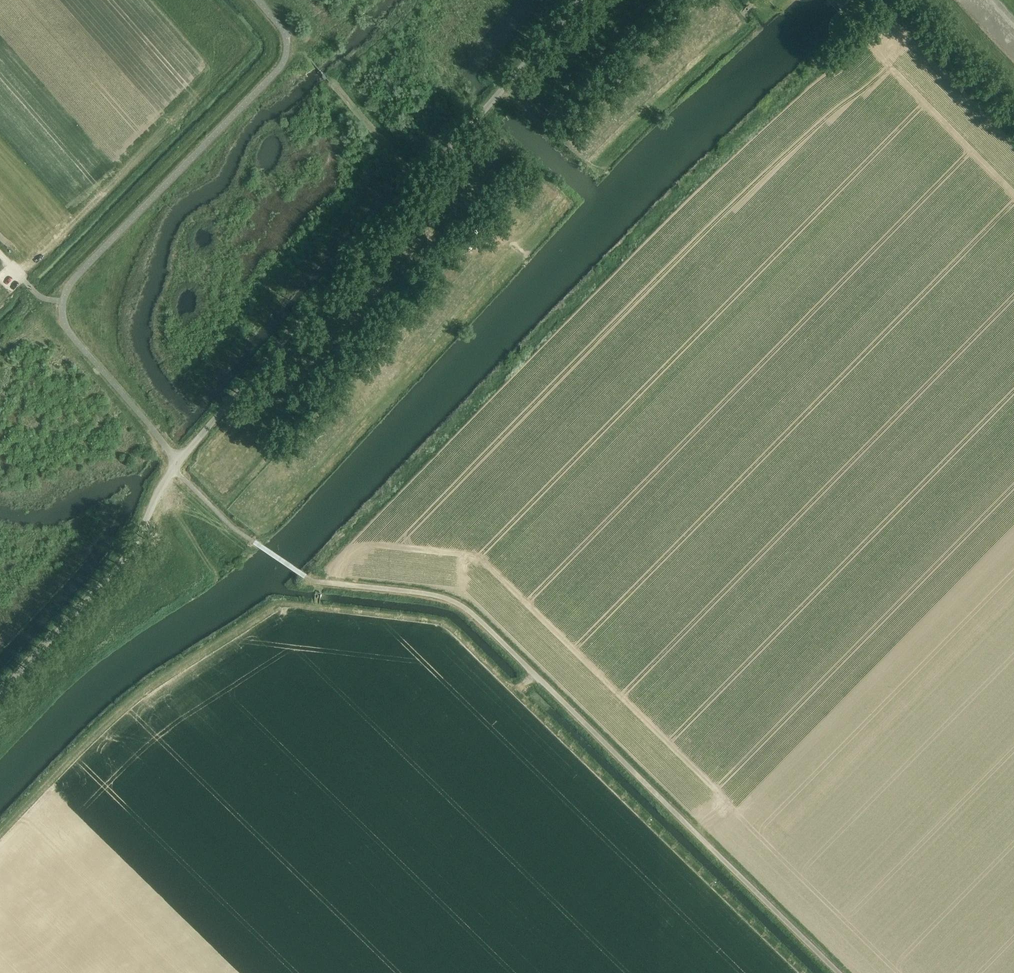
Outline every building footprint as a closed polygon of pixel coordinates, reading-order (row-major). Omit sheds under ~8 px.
[(300,14),(300,21),(301,22),(303,23),(309,24),(310,17),(307,14),(300,14)]
